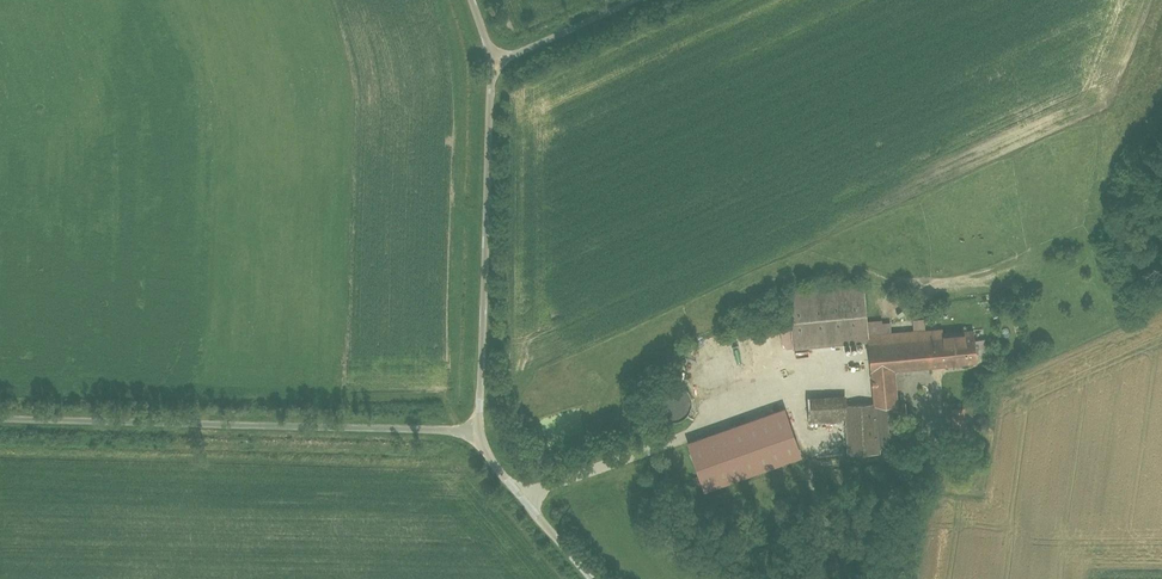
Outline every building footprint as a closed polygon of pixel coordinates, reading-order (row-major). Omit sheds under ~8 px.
[(866,288),(788,293),(792,344),(869,339),(868,329),(866,288)] [(868,329),(869,339),(873,403),(882,403),(900,401),(898,368),(976,363),(974,331),(942,333),(941,324),(868,329)] [(842,395),(808,398),(809,416),(843,414),(842,405),(842,395)] [(843,414),(846,459),(885,456),(882,403),(873,403),(842,405),(843,414)] [(795,406),(696,436),(711,487),(775,468),(773,460),(779,458),(780,462),(785,461),(786,462),(810,454),(795,406)]
